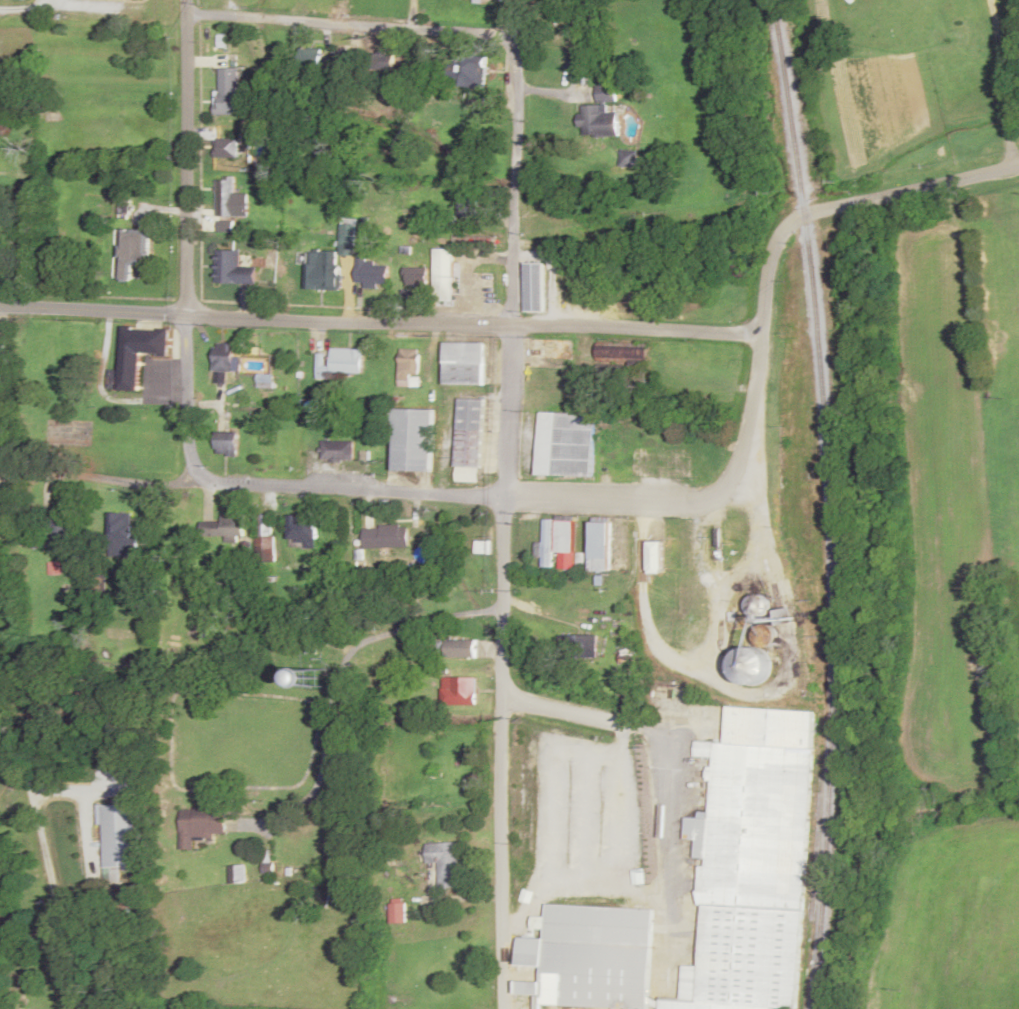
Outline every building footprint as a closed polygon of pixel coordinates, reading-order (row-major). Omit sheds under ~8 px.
[(322,49),(300,49),(300,70),(322,70),(322,49)] [(378,56),(378,69),(393,69),(393,56),(378,56)] [(449,57),(446,85),(486,90),(489,62),(449,57)] [(240,116),(240,69),(218,69),(218,116),(240,116)] [(597,86),(597,106),(583,106),(583,125),(607,125),(607,104),(618,104),(617,86),(597,86)] [(237,139),(215,139),(215,159),(237,159),(237,139)] [(216,217),(247,217),(247,194),(234,194),(234,178),(216,178),(216,217)] [(476,228),(476,195),(458,195),(458,228),(476,228)] [(305,291),(340,291),(340,257),(355,257),(355,220),(341,220),(340,253),(306,252),(305,291)] [(122,262),(149,262),(149,230),(122,230),(122,262)] [(434,302),(453,302),(453,250),(434,250),(434,302)] [(215,285),(256,285),(256,271),(240,271),(240,251),(215,251),(215,285)] [(388,288),(388,266),(366,265),(366,256),(356,255),(355,284),(364,284),(364,287),(388,288)] [(544,264),(524,264),(524,313),(544,313),(544,264)] [(427,287),(427,268),(404,268),(404,287),(427,287)] [(170,329),(121,327),(119,370),(107,370),(106,390),(138,391),(140,355),(168,356),(170,329)] [(484,343),(443,343),(443,386),(484,386),(484,343)] [(240,359),(234,359),(234,344),(214,344),(214,373),(240,373),(240,359)] [(362,350),(328,350),(328,355),(316,355),(315,379),(328,379),(328,375),(362,375),(362,350)] [(397,386),(418,386),(419,350),(398,350),(397,386)] [(256,388),(273,388),(273,375),(256,375),(256,388)] [(483,468),(484,400),(458,399),(457,468),(483,468)] [(432,410),(393,410),(392,472),(432,472),(432,410)] [(595,414),(539,413),(538,476),(593,477),(595,414)] [(215,454),(234,454),(234,434),(215,434),(215,454)] [(352,461),(352,442),(322,442),(322,461),(352,461)] [(50,513),(50,546),(61,546),(61,538),(69,538),(69,513),(50,513)] [(131,513),(108,513),(108,558),(136,558),(136,537),(131,537),(131,513)] [(553,520),(544,520),(544,567),(553,567),(553,520)] [(575,520),(557,520),(557,552),(575,552),(575,520)] [(612,570),(612,521),(593,521),(593,570),(612,570)] [(316,526),(289,526),(289,547),(316,547),(316,526)] [(407,526),(363,526),(363,548),(407,548),(407,526)] [(664,541),(649,541),(649,572),(664,572),(664,541)] [(756,619),(771,607),(759,593),(744,605),(756,619)] [(475,657),(475,640),(444,640),(444,657),(475,657)] [(744,687),(765,683),(760,644),(738,647),(744,687)] [(442,706),(475,706),(475,677),(442,677),(442,706)] [(772,1008),(790,1008),(798,1008),(815,712),(726,707),(724,744),(694,742),(694,757),(710,758),(707,812),(694,812),(690,880),(703,881),(696,1001),(659,999),(659,1008),(771,1008),(772,1008)] [(101,805),(103,885),(121,884),(120,868),(135,868),(133,804),(101,805)] [(224,836),(225,808),(179,808),(179,849),(193,850),(194,836),(224,836)] [(438,889),(458,888),(457,843),(424,844),(425,863),(437,863),(438,889)] [(229,882),(244,882),(244,866),(229,866),(229,882)] [(405,923),(405,901),(390,901),(390,923),(405,923)] [(540,905),(539,929),(543,929),(543,939),(518,938),(517,966),(541,967),(541,982),(516,982),(515,994),(540,995),(540,1005),(626,1008),(649,1008),(653,909),(540,905)]
